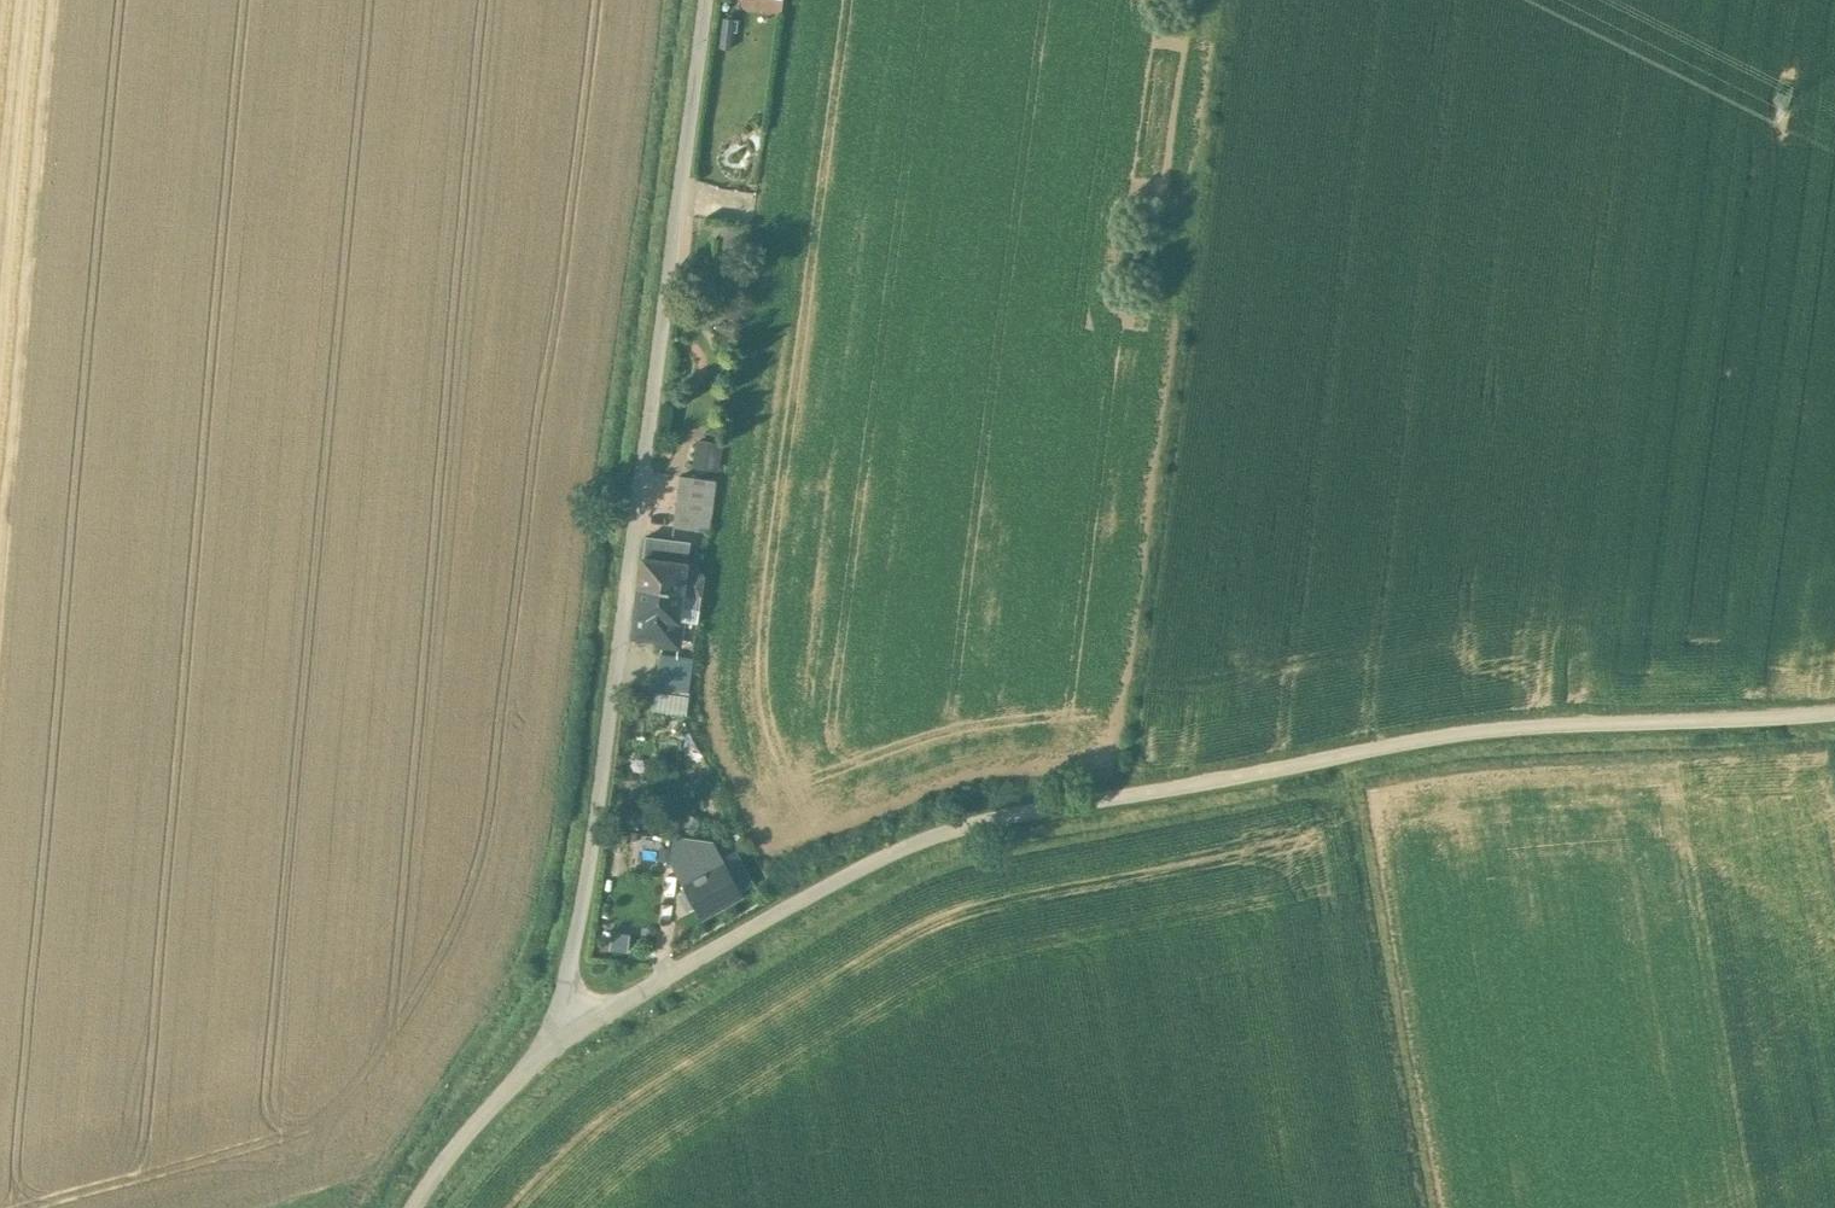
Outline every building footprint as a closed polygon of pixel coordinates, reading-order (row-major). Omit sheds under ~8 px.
[(699,436),(696,465),(724,467),(727,439),(699,436)] [(667,527),(711,533),(718,485),(674,479),(667,527)] [(688,548),(648,541),(642,582),(701,592),(704,580),(684,577),(688,548)] [(701,592),(642,582),(635,631),(676,638),(680,604),(697,608),(701,592)] [(680,701),(684,660),(654,658),(650,698),(680,701)] [(733,890),(746,882),(727,852),(714,859),(733,890)] [(714,859),(710,853),(669,877),(694,920),(735,896),(733,890),(714,859)] [(631,948),(633,931),(616,930),(614,947),(631,948)]
